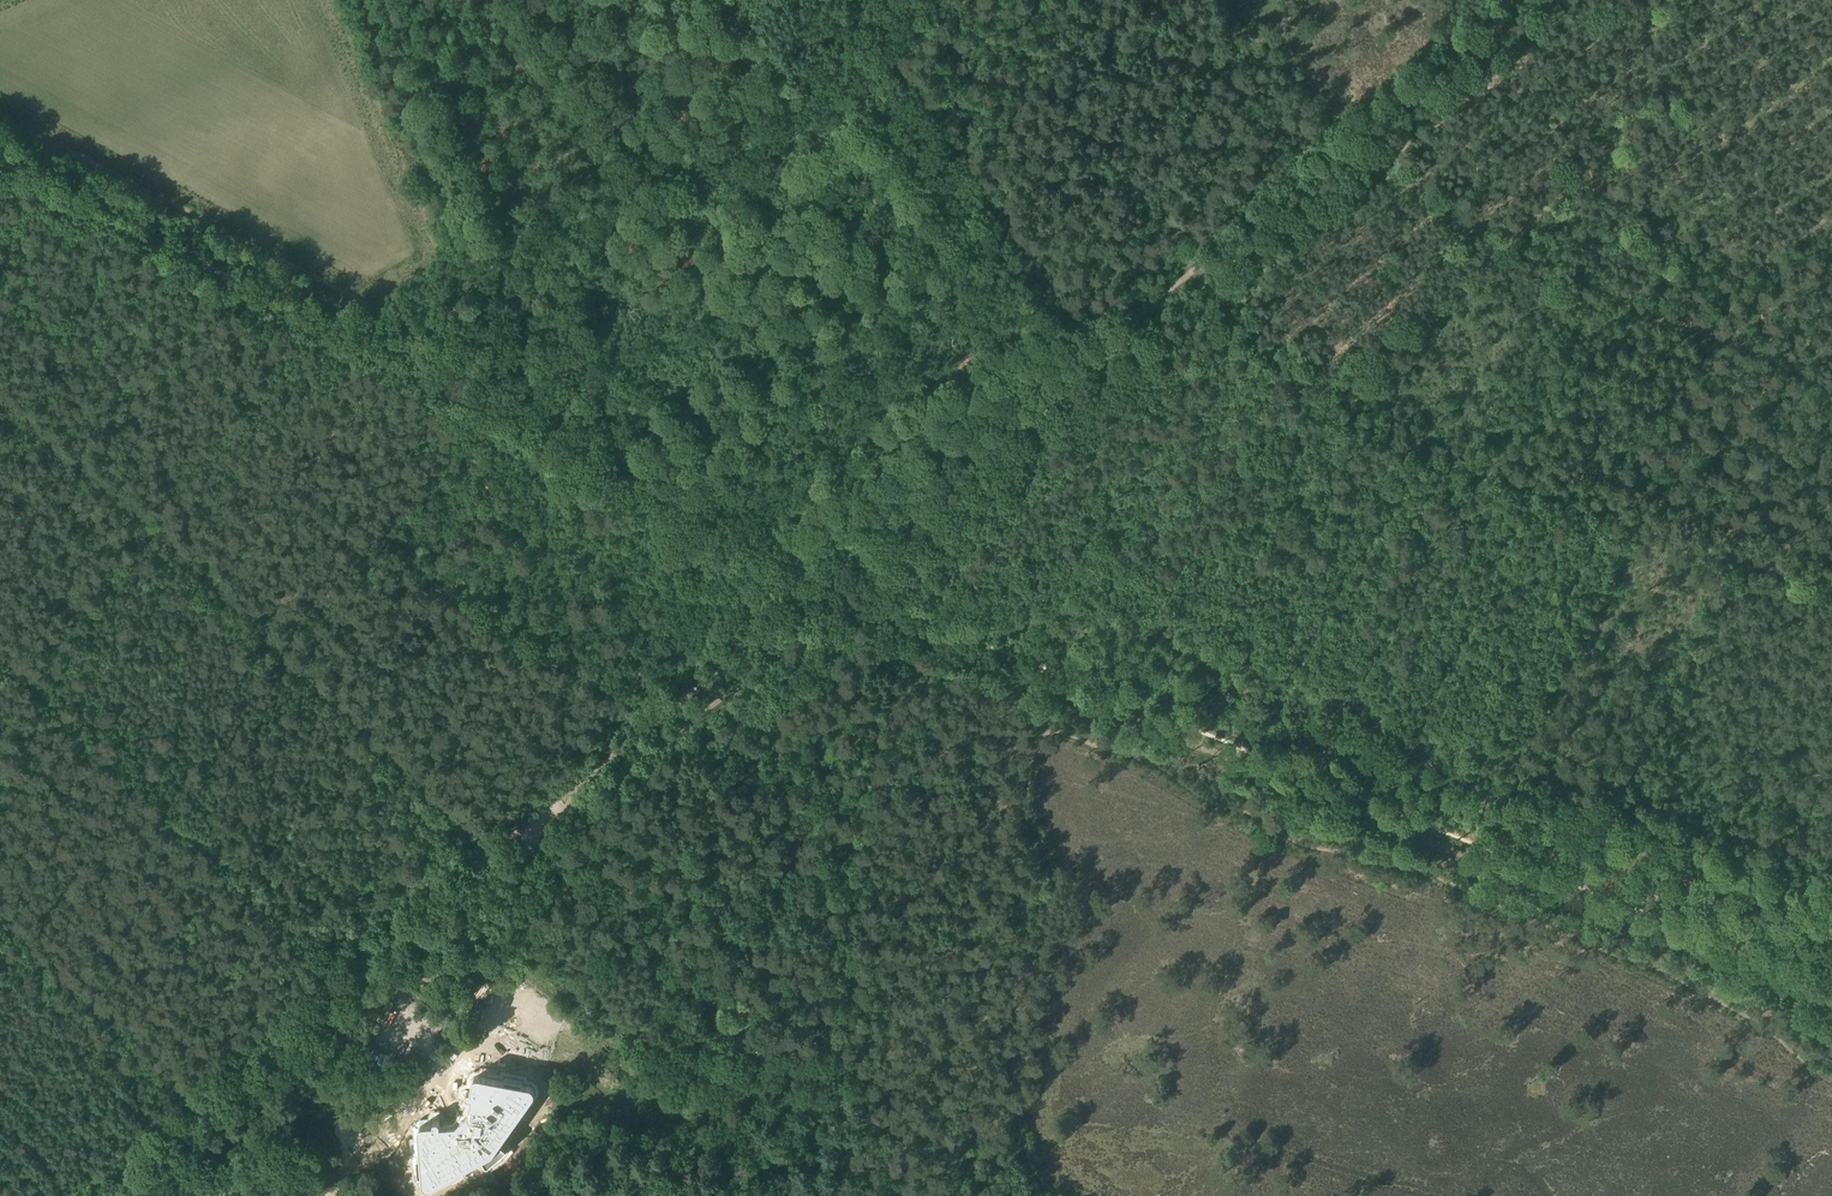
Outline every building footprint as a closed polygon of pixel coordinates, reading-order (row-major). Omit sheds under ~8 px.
[(441,971),(433,966),(428,974),(429,974),(437,978),(441,971)] [(409,1056),(410,1057),(435,1058),(436,1057),(437,1057),(437,1056),(438,1055),(436,1043),(436,1042),(435,1041),(434,1040),(433,1039),(421,1032),(420,1032),(418,1032),(417,1032),(416,1033),(415,1034),(406,1052),(406,1053),(406,1054),(407,1055),(408,1056),(409,1056)] [(466,1089),(467,1089),(470,1089),(467,1104),(456,1115),(440,1117),(440,1113),(439,1112),(438,1111),(437,1111),(436,1111),(435,1111),(434,1111),(434,1112),(433,1112),(432,1113),(432,1115),(423,1115),(422,1116),(421,1116),(420,1117),(419,1117),(418,1118),(418,1119),(417,1120),(417,1121),(417,1122),(422,1174),(422,1175),(423,1176),(423,1177),(424,1177),(425,1178),(426,1178),(427,1179),(428,1179),(429,1178),(430,1178),(494,1145),(535,1087),(535,1086),(536,1085),(536,1084),(536,1083),(535,1082),(535,1081),(534,1080),(534,1079),(533,1079),(532,1078),(531,1078),(477,1067),(476,1067),(475,1068),(474,1068),(473,1069),(472,1070),(471,1071),(471,1072),(471,1074),(469,1082),(467,1082),(466,1082),(466,1083),(465,1083),(465,1084),(465,1085),(465,1086),(465,1087),(465,1088),(466,1089)]
